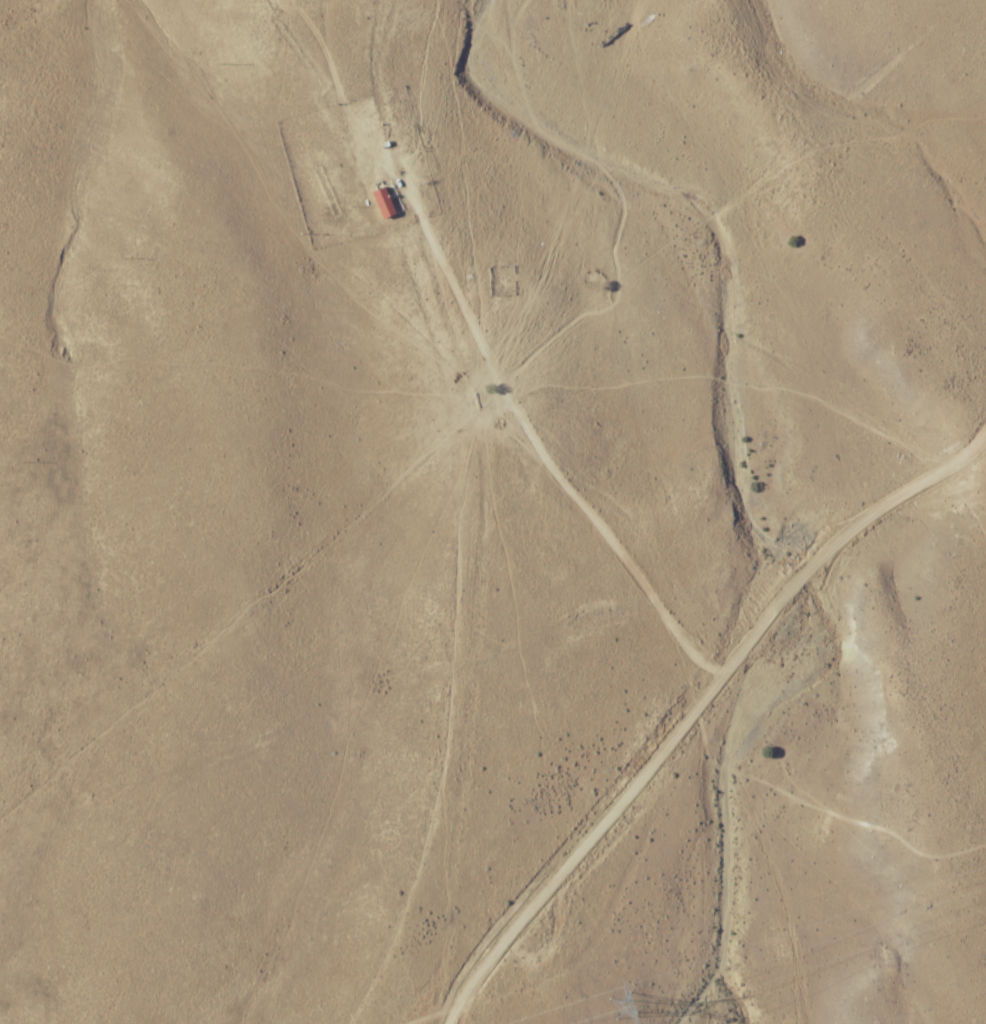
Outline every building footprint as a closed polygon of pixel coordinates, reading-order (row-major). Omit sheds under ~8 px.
[(372,191),(384,218),(398,213),(386,185),(372,191)]
